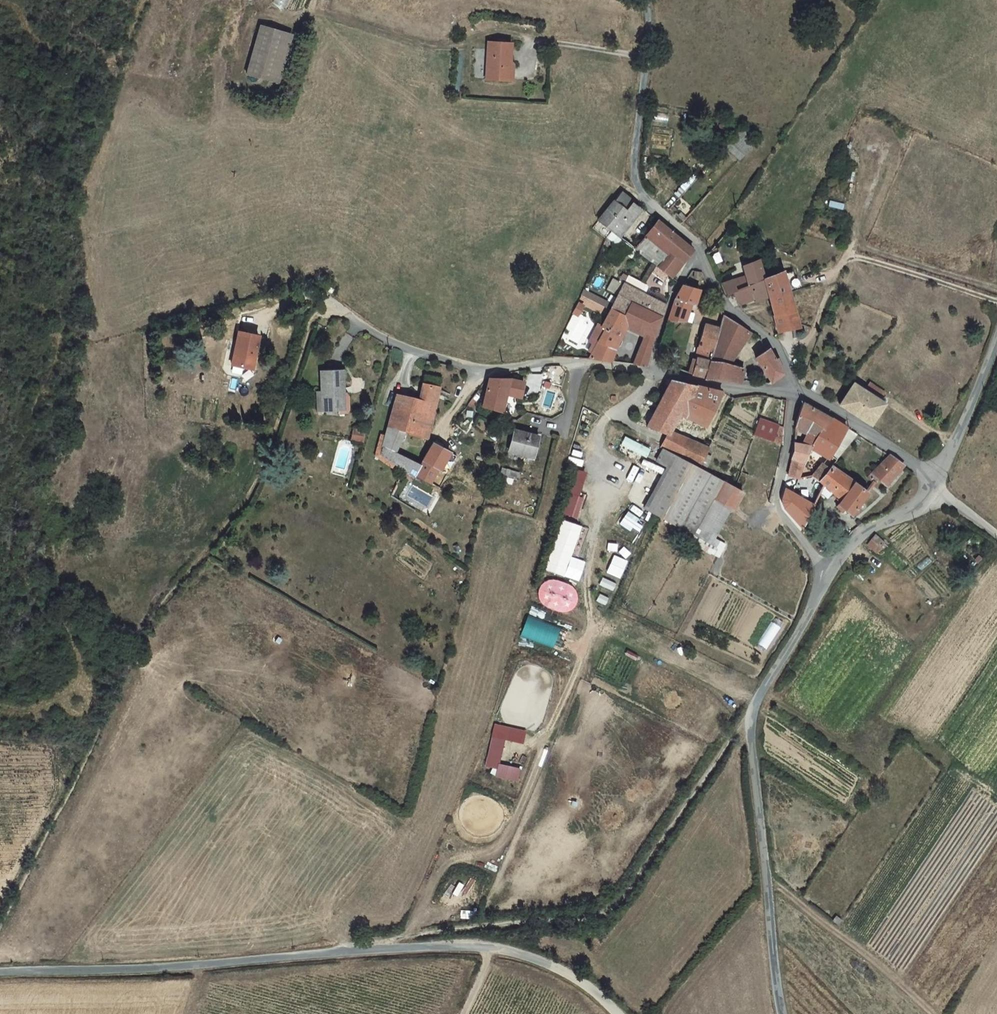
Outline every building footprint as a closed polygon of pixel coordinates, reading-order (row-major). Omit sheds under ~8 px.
[(288,0),(274,0),(273,4),(284,9),(288,0)] [(293,33),(261,25),(249,75),(281,82),(293,33)] [(486,78),(508,79),(508,61),(512,61),(513,43),(488,42),(486,78)] [(512,61),(508,61),(508,79),(518,79),(518,61),(512,61)] [(734,137),(724,147),(739,161),(748,150),(734,137)] [(627,209),(634,201),(622,191),(615,200),(627,209)] [(599,219),(612,228),(610,231),(619,237),(642,207),(634,201),(627,209),(615,200),(599,219)] [(668,251),(682,262),(691,250),(686,245),(658,220),(644,237),(653,244),(656,241),(668,251)] [(644,256),(653,244),(644,237),(634,249),(644,256)] [(656,266),(670,277),(675,271),(682,262),(668,251),(656,266)] [(757,260),(742,264),(745,274),(749,285),(754,299),(756,302),(768,297),(762,279),(757,260)] [(773,315),(795,311),(785,278),(783,271),(762,279),(768,297),(773,315)] [(737,290),(749,285),(745,274),(732,279),(737,290)] [(737,290),(732,279),(719,283),(725,295),(732,292),(737,290)] [(641,290),(625,280),(610,308),(626,320),(636,303),(640,292),(641,290)] [(681,285),(676,293),(668,322),(684,322),(685,316),(689,303),(693,304),(697,289),(681,285)] [(732,292),(737,305),(754,299),(749,285),(737,290),(732,292)] [(626,320),(623,324),(654,338),(665,305),(640,292),(636,303),(626,320)] [(650,352),(654,338),(623,324),(626,320),(610,308),(600,325),(604,328),(589,360),(645,367),(650,352)] [(795,311),(773,315),(777,327),(799,325),(795,311)] [(706,380),(740,385),(740,383),(742,370),(727,365),(749,332),(725,316),(721,312),(718,327),(712,350),(710,360),(706,378),(706,380)] [(703,324),(698,346),(699,346),(712,350),(718,327),(703,324)] [(232,367),(250,370),(256,337),(237,334),(232,367)] [(712,350),(699,346),(697,358),(710,360),(712,350)] [(767,348),(755,358),(771,382),(782,372),(775,358),(772,359),(771,355),(767,348)] [(696,358),(693,374),(706,378),(710,360),(697,358),(696,358)] [(343,386),(340,369),(319,371),(322,391),(325,409),(340,408),(337,387),(343,386)] [(510,382),(489,380),(483,406),(503,415),(503,414),(510,382)] [(670,381),(646,426),(668,435),(670,430),(681,409),(702,419),(700,424),(706,426),(721,392),(702,387),(683,383),(677,382),(670,381)] [(510,382),(503,414),(516,416),(523,386),(510,382)] [(885,402),(854,382),(839,405),(860,418),(870,426),(885,402)] [(418,399),(397,393),(386,425),(403,430),(426,437),(437,392),(438,388),(421,384),(418,399)] [(794,424),(794,427),(816,437),(822,428),(825,429),(831,420),(802,403),(801,405),(797,414),(794,424)] [(811,446),(826,456),(828,452),(835,443),(846,427),(847,426),(839,421),(833,417),(831,420),(825,429),(822,428),(816,437),(811,446)] [(761,420),(755,434),(768,440),(772,432),(775,433),(777,427),(761,420)] [(377,453),(390,460),(394,451),(403,430),(386,425),(377,453)] [(782,446),(783,429),(777,427),(775,433),(772,432),(768,440),(782,446)] [(837,458),(847,445),(856,434),(846,427),(835,443),(828,452),(837,458)] [(364,442),(366,432),(353,430),(352,440),(364,442)] [(507,450),(532,455),(535,434),(511,430),(507,450)] [(665,450),(700,469),(708,449),(670,430),(668,435),(662,448),(665,450)] [(618,434),(614,446),(647,458),(651,446),(618,434)] [(424,458),(423,461),(440,469),(449,451),(432,443),(424,458)] [(805,461),(811,446),(793,443),(791,459),(804,464),(805,461)] [(734,510),(742,494),(736,490),(700,469),(665,450),(660,462),(670,468),(648,510),(693,534),(714,498),(734,510)] [(414,461),(394,451),(390,460),(402,468),(408,471),(414,461)] [(423,461),(424,458),(417,455),(414,461),(408,471),(415,476),(423,461)] [(890,457),(880,467),(867,479),(874,483),(878,478),(889,486),(904,466),(890,457)] [(797,479),(804,464),(791,459),(788,476),(797,480),(797,479)] [(822,463),(813,476),(820,483),(829,468),(822,463)] [(866,493),(830,466),(829,468),(820,483),(822,485),(819,492),(825,498),(830,492),(839,501),(837,504),(850,515),(866,493)] [(813,476),(802,500),(812,506),(819,492),(822,485),(820,483),(813,476)] [(802,529),(812,506),(802,500),(792,493),(785,488),(784,494),(783,500),(783,501),(784,505),(786,509),(802,529)] [(585,498),(570,493),(564,515),(578,519),(585,498)] [(734,510),(714,498),(693,534),(716,546),(735,511),(734,510)] [(636,532),(642,519),(627,511),(621,524),(636,532)] [(582,527),(561,520),(544,570),(566,578),(582,527)] [(876,552),(883,543),(876,537),(873,539),(868,545),(876,552)] [(553,648),(561,628),(529,614),(520,635),(553,648)] [(769,643),(782,622),(775,617),(761,638),(769,643)] [(524,742),(526,732),(495,726),(488,766),(499,768),(497,776),(518,780),(520,768),(500,764),(505,739),(524,742)]
